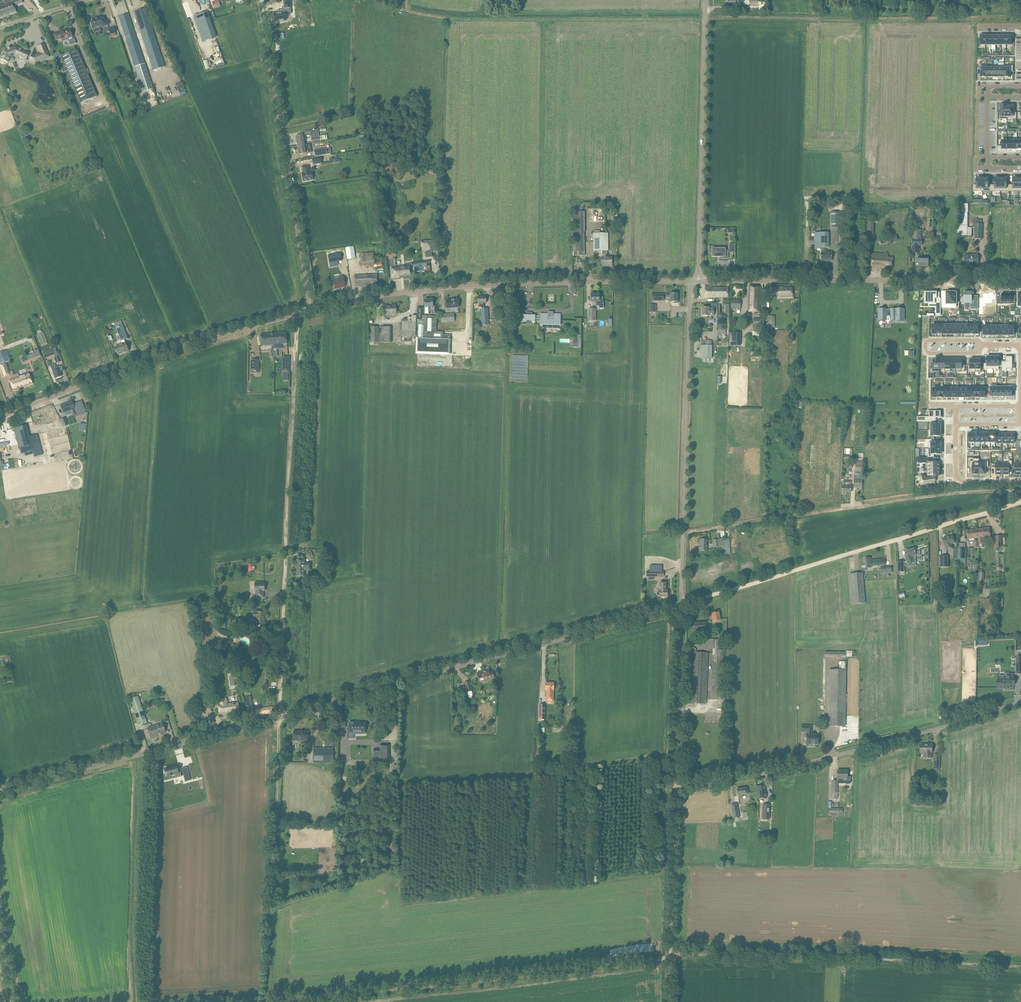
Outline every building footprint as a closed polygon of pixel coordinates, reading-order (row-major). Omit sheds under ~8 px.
[(274,15),(275,19),(285,18),(284,11),(289,10),(287,0),(282,1),(283,8),(281,8),(282,11),(278,12),(278,14),(274,15)] [(12,1),(0,6),(0,10),(2,17),(16,12),(14,6),(12,1)] [(145,8),(134,12),(153,72),(165,68),(145,8)] [(207,12),(194,17),(203,42),(216,38),(207,12)] [(129,15),(119,18),(127,42),(136,39),(129,15)] [(93,21),(90,22),(93,29),(105,25),(105,27),(108,26),(106,20),(104,20),(103,18),(101,19),(100,16),(92,19),(93,21)] [(62,42),(68,40),(70,45),(76,44),(75,39),(73,39),(70,30),(66,31),(66,30),(53,34),(55,41),(61,39),(62,42)] [(136,39),(127,42),(131,55),(141,52),(136,39)] [(34,55),(32,54),(29,60),(34,63),(49,57),(44,44),(37,47),(40,53),(34,55)] [(14,55),(26,60),(29,53),(15,47),(4,51),(0,60),(8,63),(11,57),(14,55)] [(64,76),(68,74),(81,103),(98,96),(77,49),(61,57),(66,68),(61,71),(64,76)] [(141,52),(131,55),(135,66),(144,63),(141,52)] [(144,63),(135,66),(143,91),(152,88),(144,63)] [(1004,66),(1004,78),(1010,78),(1010,72),(1013,72),(1013,66),(1004,66)] [(176,71),(171,73),(175,81),(180,79),(176,71)] [(1001,113),(998,113),(998,121),(1001,121),(1001,119),(1007,119),(1007,105),(1001,105),(1001,113)] [(1007,105),(1007,119),(1007,118),(1013,118),(1013,119),(1017,119),(1017,113),(1013,113),(1013,106),(1007,106),(1007,105)] [(318,129),(311,130),(313,142),(328,139),(327,135),(320,136),(318,129)] [(296,136),(297,145),(306,143),(305,140),(306,140),(306,137),(305,138),(305,135),(296,136)] [(306,143),(297,145),(299,154),(304,154),(312,152),(310,144),(306,145),(306,143)] [(315,150),(314,151),(315,157),(331,154),(327,154),(326,149),(325,149),(326,149),(322,150),(322,149),(322,150),(318,150),(315,151),(315,150)] [(312,172),(310,172),(309,165),(302,166),(303,173),(302,173),(303,181),(313,180),(312,172)] [(973,185),(973,191),(982,191),(982,177),(979,177),(979,178),(976,178),(976,185),(973,185)] [(982,177),(982,191),(991,191),(991,185),(988,185),(988,178),(986,178),(986,177),(982,177)] [(991,185),(991,191),(1000,191),(1000,177),(997,177),(997,178),(994,178),(994,185),(991,185)] [(1000,177),(1000,191),(1009,191),(1009,185),(1006,185),(1006,178),(1004,178),(1004,177),(1000,177)] [(1009,185),(1009,191),(1019,191),(1019,177),(1015,177),(1015,178),(1013,178),(1013,185),(1009,185)] [(574,228),(574,256),(584,256),(584,211),(583,211),(583,208),(574,208),(574,212),(573,212),(574,228)] [(831,228),(839,228),(839,212),(831,212),(831,228)] [(867,237),(873,237),(874,221),(862,220),(862,234),(867,234),(867,237)] [(982,225),(982,220),(973,220),(973,228),(974,228),(974,239),(982,239),(982,225)] [(957,225),(957,235),(967,235),(971,235),(972,228),(968,228),(968,226),(957,225)] [(913,239),(921,240),(921,230),(913,230),(913,239)] [(608,233),(593,234),(594,251),(603,251),(603,258),(602,258),(602,266),(612,266),(612,258),(607,258),(607,251),(608,251),(608,233)] [(829,233),(815,233),(815,248),(821,248),(821,253),(821,262),(826,262),(826,261),(831,261),(831,253),(826,253),(826,248),(829,248),(829,233)] [(880,240),(881,245),(897,241),(896,235),(880,240)] [(428,241),(424,241),(424,247),(430,246),(431,252),(435,251),(434,242),(433,240),(432,240),(429,240),(428,241)] [(348,259),(357,258),(354,246),(346,247),(348,259)] [(717,249),(714,249),(714,247),(709,247),(708,253),(712,253),(712,257),(717,257),(719,257),(720,257),(721,257),(721,259),(728,259),(728,251),(725,251),(725,249),(720,249),(720,248),(719,248),(719,249),(717,249),(717,248),(717,249)] [(340,253),(328,255),(329,263),(334,262),(335,267),(338,266),(337,261),(341,261),(340,253)] [(887,254),(871,253),(870,266),(878,267),(878,266),(882,267),(882,268),(891,269),(893,258),(887,258),(887,254)] [(978,255),(965,255),(965,264),(978,264),(978,255)] [(919,260),(916,260),(916,267),(928,267),(928,258),(919,257),(919,260)] [(410,266),(391,268),(392,278),(411,275),(410,266)] [(377,274),(355,276),(355,285),(378,284),(377,274)] [(343,276),(332,278),(335,289),(345,287),(343,276)] [(729,292),(728,292),(728,287),(705,288),(705,298),(729,297),(729,292)] [(760,287),(749,287),(748,312),(759,312),(760,287)] [(792,287),(770,288),(770,298),(793,298),(792,287)] [(925,295),(925,299),(925,303),(925,306),(925,303),(928,303),(934,303),(934,306),(936,306),(936,307),(936,316),(941,316),(941,303),(941,298),(940,298),(937,298),(937,292),(934,292),(929,292),(927,292),(927,293),(925,293),(925,295)] [(962,297),(962,303),(970,303),(970,307),(970,310),(978,310),(978,298),(972,298),(972,292),(969,292),(964,292),(964,297),(962,297)] [(1000,298),(997,298),(997,304),(1002,304),(1003,304),(1003,302),(1015,301),(1015,303),(1015,294),(1012,294),(1012,293),(1010,293),(1009,293),(1009,294),(1007,294),(1007,293),(1006,294),(1002,294),(1002,297),(1000,297),(1000,298)] [(600,294),(591,294),(591,302),(596,301),(596,306),(600,306),(600,304),(603,304),(603,297),(600,297),(600,294)] [(666,294),(666,298),(670,298),(670,302),(674,302),(674,303),(678,303),(678,298),(677,298),(677,294),(670,294),(666,294)] [(978,304),(978,310),(985,310),(985,305),(990,305),(990,296),(985,296),(985,300),(981,300),(981,304),(978,304)] [(481,308),(481,325),(488,325),(488,308),(484,308),(484,303),(486,303),(486,297),(478,297),(478,303),(479,303),(479,307),(481,307),(481,308)] [(942,302),(942,312),(947,312),(947,309),(957,309),(957,298),(956,298),(956,297),(947,297),(947,302),(942,302)] [(458,299),(446,300),(447,308),(459,307),(458,299)] [(429,307),(429,314),(436,313),(436,306),(433,306),(432,300),(424,300),(425,307),(429,307)] [(732,300),(732,309),(740,309),(741,300),(732,300)] [(384,307),(384,315),(396,314),(396,306),(384,307)] [(702,316),(709,316),(714,316),(714,308),(702,307),(702,316)] [(887,309),(878,309),(878,310),(879,320),(886,320),(886,315),(891,315),(891,320),(895,320),(895,321),(904,321),(903,309),(904,309),(890,309),(890,311),(887,311),(887,309)] [(540,313),(540,325),(542,325),(542,328),(558,328),(558,325),(561,325),(561,314),(553,314),(553,312),(553,314),(548,314),(548,312),(548,314),(540,313)] [(422,314),(417,314),(416,353),(449,354),(449,335),(451,335),(451,330),(445,330),(445,333),(443,333),(443,332),(437,332),(437,316),(422,316),(422,314)] [(454,321),(454,314),(441,314),(441,322),(454,321)] [(526,323),(531,323),(531,322),(535,322),(535,315),(523,315),(523,322),(526,322),(526,323)] [(718,330),(717,336),(719,336),(719,334),(725,334),(725,330),(726,325),(726,315),(724,315),(721,315),(719,315),(719,330),(718,330)] [(408,319),(403,319),(402,335),(415,336),(416,316),(412,316),(412,317),(408,317),(408,319)] [(769,316),(769,322),(767,322),(767,327),(774,327),(774,319),(776,319),(776,316),(769,316)] [(126,343),(125,343),(124,340),(128,339),(121,320),(114,323),(122,344),(115,346),(118,355),(129,351),(126,343)] [(379,345),(379,327),(370,327),(370,343),(370,345),(379,345)] [(391,327),(380,327),(380,343),(391,343),(391,327)] [(286,332),(273,334),(274,345),(275,349),(281,348),(281,344),(287,344),(286,332)] [(730,333),(729,346),(740,346),(741,334),(730,333)] [(261,346),(274,345),(273,334),(260,335),(261,346)] [(711,359),(712,341),(705,341),(705,346),(701,345),(701,358),(703,358),(703,361),(709,361),(709,359),(711,359)] [(51,349),(42,352),(44,358),(53,355),(54,354),(55,357),(54,357),(56,363),(60,361),(56,349),(55,348),(52,349),(53,351),(52,351),(51,349)] [(34,353),(21,358),(23,364),(36,359),(41,357),(38,349),(33,351),(34,353)] [(7,363),(5,357),(0,359),(0,369),(3,377),(10,374),(6,363),(7,363)] [(987,364),(984,364),(984,370),(987,370),(987,369),(993,369),(993,357),(987,357),(987,364)] [(999,357),(993,357),(993,369),(999,369),(999,366),(1002,366),(1002,364),(999,364),(999,357)] [(1002,366),(1002,378),(1007,378),(1007,372),(1012,372),(1012,369),(1015,369),(1015,364),(1012,364),(1012,357),(1006,357),(1006,361),(1006,362),(1002,362),(1002,364),(1002,366)] [(930,365),(930,372),(936,372),(936,378),(940,378),(940,375),(940,372),(940,359),(934,359),(934,365),(930,365)] [(259,373),(259,360),(256,360),(251,360),(251,373),(255,373),(259,373)] [(956,360),(956,369),(961,369),(961,372),(965,372),(965,365),(962,365),(962,360),(956,360)] [(54,364),(50,366),(55,379),(61,376),(57,366),(56,367),(54,364)] [(10,380),(9,380),(13,391),(32,384),(28,373),(19,376),(10,380)] [(988,388),(988,391),(991,391),(991,397),(997,397),(997,385),(991,385),(991,388),(988,388)] [(1006,386),(1006,397),(1012,397),(1012,391),(1015,391),(1015,388),(1012,388),(1012,386),(1006,386)] [(72,402),(61,406),(62,411),(63,413),(64,416),(71,413),(72,415),(75,414),(76,417),(86,413),(82,403),(79,404),(78,402),(73,404),(72,402)] [(917,417),(917,421),(929,421),(934,421),(936,421),(936,417),(941,417),(941,411),(929,411),(929,417),(917,417)] [(35,422),(48,417),(46,412),(33,417),(35,422)] [(47,423),(49,429),(60,426),(58,419),(47,423)] [(929,430),(941,430),(941,424),(934,424),(934,421),(929,421),(929,424),(929,430)] [(26,425),(14,429),(15,433),(19,448),(21,454),(25,453),(25,456),(33,454),(34,457),(43,454),(42,452),(39,439),(37,434),(29,437),(26,425)] [(929,430),(929,436),(931,436),(931,439),(934,439),(934,436),(941,436),(941,430),(929,430)] [(929,442),(929,448),(941,448),(941,442),(934,442),(934,439),(931,439),(931,442),(929,442)] [(928,454),(928,457),(934,457),(934,454),(941,454),(941,448),(929,448),(929,454),(928,454)] [(917,457),(917,462),(917,463),(927,463),(928,463),(931,463),(931,475),(931,477),(929,477),(925,478),(925,476),(920,476),(921,483),(936,481),(935,476),(935,475),(940,475),(940,474),(940,473),(940,472),(940,470),(940,468),(940,466),(940,465),(940,463),(934,463),(934,457),(928,457),(917,457)] [(969,461),(969,468),(973,468),(973,474),(979,474),(979,462),(979,459),(973,459),(973,461),(969,461)] [(1002,463),(1002,474),(1003,474),(1009,474),(1009,467),(1012,467),(1012,460),(1009,461),(1009,463),(1002,463)] [(979,462),(979,474),(985,474),(985,468),(988,468),(988,461),(985,461),(985,462),(979,462)] [(862,477),(861,477),(861,473),(855,473),(854,477),(853,487),(862,487),(862,477)] [(851,482),(842,481),(842,492),(850,493),(851,482)] [(989,528),(978,529),(979,539),(980,548),(983,547),(983,544),(984,544),(983,538),(990,537),(990,533),(989,528)] [(968,539),(965,539),(966,543),(968,542),(974,541),(974,544),(974,548),(980,548),(979,539),(978,529),(967,531),(968,536),(968,539)] [(949,536),(949,537),(943,539),(945,546),(947,550),(953,548),(952,544),(955,543),(953,535),(949,536)] [(721,539),(717,540),(717,539),(713,540),(710,540),(710,544),(713,544),(714,548),(722,546),(722,555),(730,554),(729,538),(721,539)] [(699,547),(699,548),(699,551),(707,551),(707,549),(707,540),(700,540),(699,547)] [(906,561),(903,562),(903,566),(907,566),(907,564),(913,562),(912,557),(916,555),(920,555),(920,551),(914,551),(913,549),(906,551),(908,557),(905,558),(906,561)] [(967,549),(958,549),(958,562),(966,562),(966,559),(967,549)] [(940,557),(940,567),(948,567),(948,556),(940,557)] [(865,558),(866,568),(872,567),(872,566),(885,565),(884,559),(871,560),(871,558),(865,558)] [(297,568),(296,576),(304,576),(304,569),(310,569),(310,563),(304,563),(305,559),(298,559),(298,568),(297,568)] [(646,572),(646,577),(663,577),(663,572),(662,572),(662,566),(653,566),(653,572),(646,572)] [(865,603),(862,573),(850,574),(852,604),(865,603)] [(259,582),(255,583),(255,591),(256,591),(256,598),(257,598),(263,597),(263,588),(264,588),(265,588),(264,583),(259,583),(259,582)] [(666,583),(660,583),(660,591),(659,591),(658,591),(657,591),(657,593),(657,595),(657,596),(658,596),(659,596),(659,597),(667,597),(667,591),(666,591),(666,583)] [(257,618),(256,623),(264,624),(265,613),(257,612),(257,613),(254,612),(254,617),(257,618)] [(711,613),(713,622),(720,621),(719,612),(711,613)] [(707,631),(707,621),(690,623),(691,632),(707,631)] [(712,687),(723,687),(724,640),(713,640),(712,687)] [(694,652),(692,703),(706,704),(708,653),(694,652)] [(477,673),(479,680),(484,679),(484,681),(494,679),(493,672),(489,673),(489,670),(477,673)] [(846,670),(829,670),(828,726),(845,726),(846,670)] [(1000,679),(998,679),(998,688),(1010,688),(1010,684),(1014,684),(1014,677),(1010,677),(1005,677),(1005,679),(1000,679)] [(458,687),(459,692),(466,690),(467,693),(472,691),(470,681),(465,682),(465,685),(458,687)] [(553,701),(553,691),(554,691),(554,683),(546,683),(545,691),(547,691),(547,698),(546,698),(546,701),(553,701)] [(138,696),(130,699),(139,726),(147,723),(138,696)] [(250,696),(245,697),(248,713),(254,712),(256,712),(256,709),(253,710),(250,696)] [(230,712),(230,713),(239,712),(238,702),(228,704),(227,698),(219,699),(220,705),(218,705),(220,714),(230,712)] [(200,705),(201,714),(205,714),(204,712),(208,711),(208,712),(212,711),(211,703),(200,705)] [(456,708),(454,708),(454,712),(467,712),(466,703),(455,704),(456,708)] [(273,706),(255,708),(256,709),(256,712),(256,716),(268,714),(268,715),(274,714),(273,706)] [(357,722),(350,722),(350,735),(365,735),(365,723),(357,723),(357,722)] [(148,728),(151,737),(166,732),(163,723),(148,728)] [(811,726),(801,726),(801,732),(807,732),(807,734),(806,744),(818,744),(818,735),(811,735),(811,726)] [(294,741),(308,741),(308,731),(294,731),(294,741)] [(920,744),(920,754),(924,753),(924,758),(932,758),(932,744),(920,744)] [(389,745),(380,745),(380,750),(373,750),(373,760),(389,760),(389,745)] [(313,763),(333,763),(333,748),(314,748),(313,763)] [(166,773),(164,774),(164,781),(165,781),(165,780),(172,778),(171,776),(176,775),(177,778),(182,777),(180,769),(178,770),(176,765),(165,769),(166,773)] [(837,781),(837,782),(850,782),(850,783),(850,777),(847,777),(847,776),(847,771),(837,771),(837,781)] [(764,785),(757,785),(758,799),(766,798),(765,791),(765,790),(764,790),(764,785)] [(747,787),(736,789),(738,795),(739,799),(743,798),(742,795),(748,794),(747,787)] [(731,805),(733,819),(739,818),(737,804),(731,805)]
